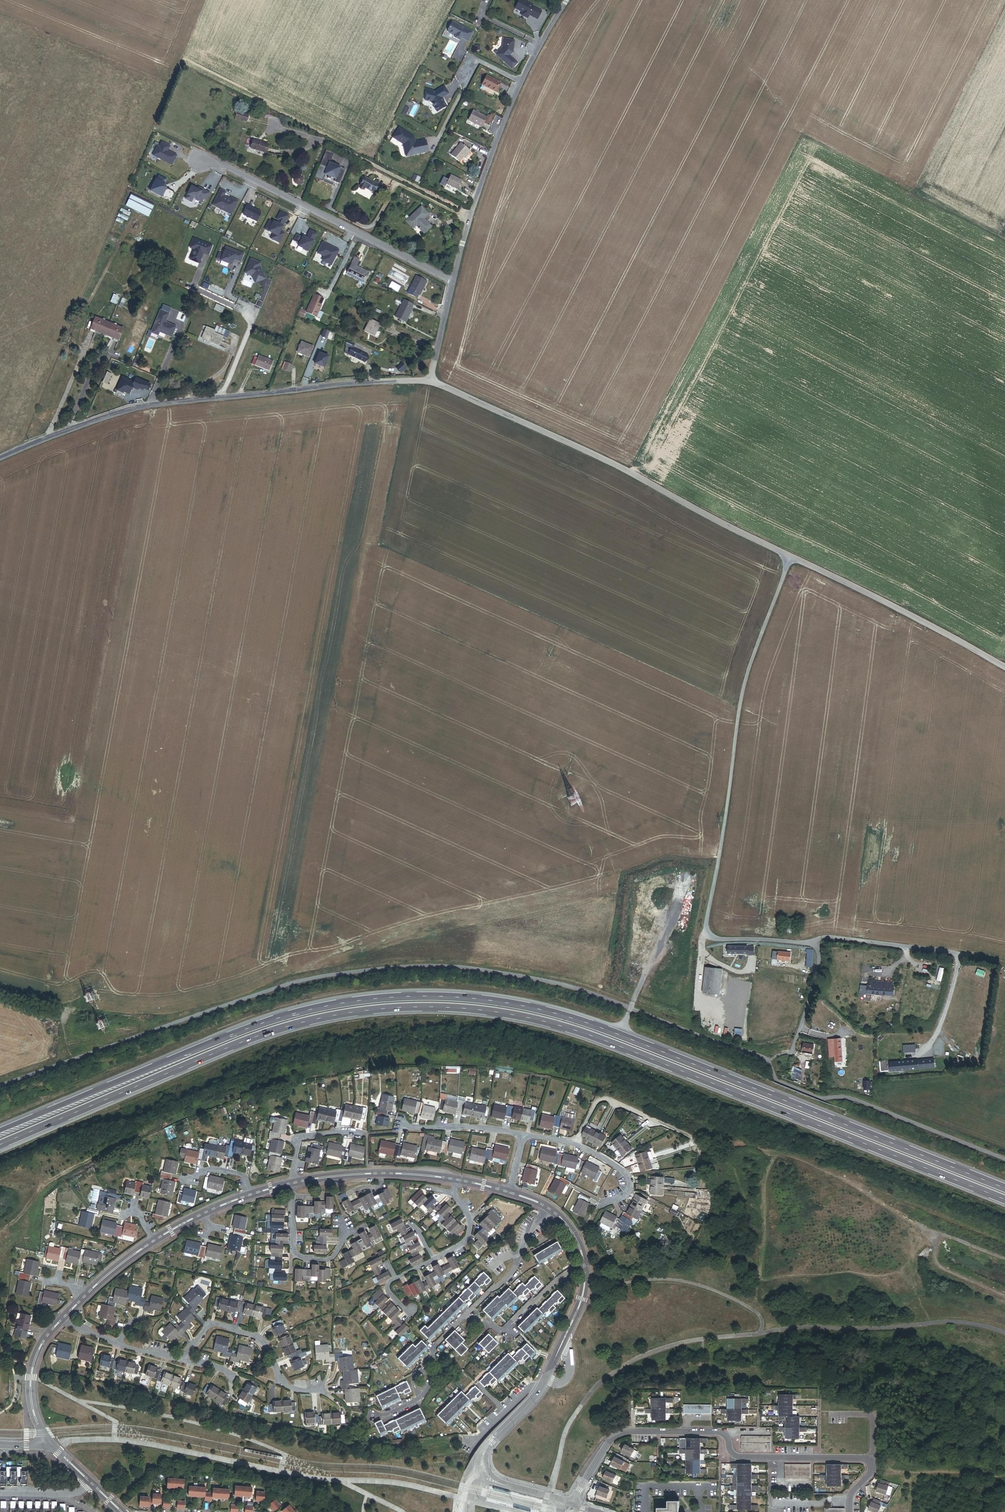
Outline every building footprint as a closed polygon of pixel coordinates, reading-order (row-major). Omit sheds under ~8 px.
[(522,0),(519,0),(515,8),(522,12),(521,15),(527,18),(529,15),(537,19),(541,11),(533,7),(533,6),(522,0)] [(473,32),(452,22),(448,31),(449,33),(455,36),(454,38),(460,40),(461,38),(468,41),(473,32)] [(512,52),(514,40),(503,39),(502,47),(496,54),(512,69),(517,63),(509,56),(509,55),(511,52),(512,53),(512,52)] [(495,92),(500,83),(487,76),(482,85),(495,92)] [(425,101),(431,103),(437,112),(446,107),(443,101),(442,102),(440,99),(441,98),(448,94),(444,87),(434,93),(427,91),(425,101)] [(481,126),(486,117),(473,110),(468,120),(481,126)] [(249,123),(251,117),(240,113),(238,120),(249,123)] [(413,139),(398,129),(391,139),(402,146),(404,158),(426,154),(424,143),(413,145),(413,139)] [(268,154),(272,147),(259,140),(255,147),(268,154)] [(169,147),(161,143),(159,148),(157,147),(152,157),(171,166),(176,157),(167,152),(169,147)] [(457,163),(462,156),(467,150),(459,144),(449,156),(457,163)] [(332,155),(325,152),(319,167),(326,170),(323,176),(334,181),(333,184),(338,186),(344,171),(328,165),(332,155)] [(174,194),(164,189),(163,186),(166,181),(158,177),(156,181),(155,181),(150,192),(165,200),(165,199),(171,201),(174,194)] [(305,184),(305,179),(301,177),(297,180),(297,184),(301,186),(305,184)] [(457,191),(462,183),(450,177),(446,185),(457,191)] [(362,188),(369,192),(373,185),(360,178),(355,188),(360,191),(362,188)] [(206,201),(209,194),(198,189),(197,191),(191,188),(185,200),(191,203),(193,199),(202,204),(204,200),(206,201)] [(231,215),(237,203),(231,199),(230,201),(223,197),(225,193),(220,191),(213,206),(231,215)] [(148,217),(154,205),(131,194),(126,205),(148,217)] [(252,208),(248,206),(243,216),(257,223),(261,215),(260,213),(252,209),(252,208)] [(432,229),(425,221),(430,217),(422,209),(407,224),(414,231),(418,227),(425,236),(432,229)] [(280,233),(288,217),(281,214),(277,221),(279,222),(277,225),(274,223),(273,225),(270,223),(266,231),(274,235),(271,240),(280,244),(285,235),(280,233)] [(308,253),(317,235),(310,232),(307,239),(303,237),(303,239),(297,236),(294,243),(299,245),(298,247),(303,250),(303,251),(308,253)] [(198,264),(202,253),(207,256),(211,247),(192,239),(189,248),(193,250),(189,260),(198,264)] [(339,252),(323,244),(318,254),(325,258),(323,262),(332,266),(339,252)] [(239,262),(242,255),(225,248),(222,256),(218,254),(216,259),(230,265),(232,259),(239,262)] [(250,260),(245,274),(251,276),(254,282),(256,283),(265,279),(260,267),(259,267),(260,264),(250,260)] [(364,282),(369,273),(360,268),(360,270),(355,267),(355,266),(352,264),(347,274),(364,282)] [(419,295),(426,282),(416,276),(407,293),(417,298),(419,295)] [(116,305),(119,298),(117,298),(118,297),(113,295),(110,302),(116,305)] [(320,305),(323,299),(314,295),(306,312),(316,317),(321,305),(320,305)] [(406,323),(413,309),(412,308),(414,304),(403,299),(394,317),(399,319),(398,321),(401,322),(402,321),(406,323)] [(214,310),(222,314),(224,309),(216,305),(214,310)] [(165,322),(169,313),(160,310),(151,332),(158,335),(159,332),(172,337),(176,327),(165,322)] [(103,335),(108,324),(94,318),(90,329),(89,332),(94,334),(95,331),(103,335)] [(363,332),(372,337),(379,325),(370,320),(363,332)] [(71,331),(76,333),(80,324),(75,322),(71,331)] [(103,335),(116,340),(121,329),(108,324),(103,335)] [(223,335),(226,329),(218,325),(216,329),(208,326),(203,337),(211,340),(211,341),(220,344),(224,335),(223,335)] [(367,354),(355,348),(357,344),(353,342),(347,340),(345,352),(348,353),(348,354),(364,362),(367,354)] [(308,359),(313,348),(301,343),(299,347),(297,347),(296,349),(298,350),(296,354),(308,359)] [(270,369),(273,359),(260,354),(259,356),(255,355),(253,362),(270,369)] [(328,358),(319,354),(314,365),(324,369),(328,358)] [(406,367),(402,362),(397,366),(401,371),(406,367)] [(283,371),(289,373),(292,365),(286,363),(283,371)] [(123,392),(128,394),(131,387),(137,389),(138,388),(142,389),(143,388),(147,389),(149,384),(134,378),(133,382),(121,377),(116,391),(122,393),(123,392)] [(782,931),(797,933),(798,921),(783,919),(782,931)] [(729,954),(747,954),(747,956),(754,955),(754,946),(729,947),(729,954)] [(785,963),(785,961),(790,962),(791,953),(779,952),(778,960),(782,961),(782,962),(785,963)] [(718,994),(720,995),(722,969),(705,968),(703,993),(710,994),(716,994),(718,994)] [(892,988),(892,984),(869,982),(869,986),(861,986),(860,993),(892,996),(893,988),(892,988)] [(836,1066),(843,1065),(841,1039),(834,1039),(836,1059),(836,1066)] [(813,1054),(814,1045),(804,1044),(802,1053),(806,1053),(806,1055),(808,1055),(809,1054),(813,1054)] [(920,1052),(919,1045),(895,1047),(896,1055),(920,1052)] [(939,1060),(940,1051),(942,1051),(943,1046),(935,1045),(934,1060),(939,1060)] [(897,1070),(897,1072),(918,1070),(917,1061),(891,1063),(892,1071),(897,1070)] [(790,1076),(793,1077),(798,1066),(794,1064),(790,1076)] [(836,1090),(846,1090),(845,1082),(836,1083),(836,1090)] [(404,1099),(403,1103),(401,1110),(407,1111),(414,1112),(416,1101),(404,1099)] [(387,1111),(390,1111),(392,1103),(381,1100),(379,1109),(387,1111)] [(444,1107),(443,1111),(442,1111),(448,1112),(448,1111),(455,1113),(455,1111),(457,1102),(445,1100),(444,1107)] [(471,1116),(473,1105),(465,1103),(463,1112),(462,1114),(471,1116)] [(432,1119),(435,1108),(423,1105),(421,1114),(421,1116),(426,1117),(425,1118),(432,1119)] [(482,1107),(473,1105),(471,1116),(479,1118),(480,1116),(482,1107)] [(494,1105),(493,1108),(492,1117),(496,1118),(496,1117),(504,1118),(504,1116),(506,1108),(494,1105)] [(351,1118),(354,1108),(345,1106),(344,1112),(343,1116),(351,1118)] [(520,1120),(522,1109),(514,1107),(512,1118),(511,1119),(520,1120)] [(362,1109),(354,1108),(351,1118),(359,1120),(359,1119),(362,1109)] [(325,1122),(327,1110),(319,1109),(318,1114),(316,1120),(325,1122)] [(531,1111),(522,1109),(520,1120),(529,1122),(529,1120),(531,1111)] [(335,1112),(327,1110),(325,1122),(333,1124),(333,1121),(335,1112)] [(296,1113),(293,1124),(299,1125),(299,1126),(306,1128),(307,1123),(309,1116),(296,1113)] [(554,1118),(542,1115),(540,1127),(545,1128),(545,1127),(552,1129),(552,1126),(554,1118)] [(389,1119),(386,1118),(377,1116),(375,1124),(387,1127),(389,1119)] [(564,1117),(562,1117),(559,1128),(566,1129),(566,1130),(571,1131),(574,1119),(564,1117)] [(285,1127),(286,1121),(275,1119),(273,1132),(280,1134),(284,1134),(285,1127)] [(587,1127),(583,1136),(587,1138),(591,1129),(587,1127)] [(591,1129),(587,1138),(586,1140),(593,1144),(598,1133),(591,1129)] [(606,1137),(598,1133),(593,1144),(601,1147),(606,1137)] [(618,1149),(627,1142),(621,1135),(612,1143),(618,1149)] [(283,1142),(279,1141),(272,1140),(269,1152),(280,1154),(282,1149),(281,1149),(283,1142)] [(433,1141),(427,1140),(425,1150),(439,1153),(441,1142),(434,1140),(433,1140),(433,1141)] [(450,1140),(449,1144),(447,1151),(454,1153),(462,1154),(464,1144),(459,1142),(450,1140)] [(241,1154),(243,1143),(235,1141),(235,1142),(233,1147),(232,1152),(241,1154)] [(633,1149),(627,1142),(618,1149),(624,1156),(633,1149)] [(251,1145),(243,1143),(241,1154),(249,1156),(250,1151),(251,1146),(251,1145)] [(385,1144),(380,1143),(378,1153),(392,1156),(394,1145),(385,1143),(385,1144)] [(214,1157),(217,1146),(209,1144),(208,1145),(207,1150),(206,1155),(214,1157)] [(328,1144),(327,1148),(326,1154),(340,1157),(342,1148),(342,1147),(334,1145),(328,1144)] [(402,1144),(402,1147),(400,1156),(414,1159),(415,1155),(416,1148),(410,1147),(411,1146),(402,1144)] [(357,1146),(351,1145),(350,1150),(348,1156),(362,1159),(364,1148),(357,1147),(357,1146)] [(225,1148),(217,1146),(214,1157),(223,1159),(223,1156),(225,1148)] [(495,1146),(494,1150),(492,1157),(506,1161),(509,1150),(503,1148),(495,1146)] [(310,1148),(308,1148),(307,1156),(307,1157),(306,1162),(317,1164),(320,1150),(310,1148)] [(556,1153),(556,1151),(548,1149),(547,1150),(542,1148),(539,1159),(553,1163),(556,1153)] [(477,1150),(471,1149),(469,1159),(483,1162),(484,1159),(486,1151),(477,1149),(477,1150)] [(197,1160),(198,1153),(187,1150),(184,1162),(189,1163),(189,1162),(196,1163),(197,1160)] [(638,1163),(650,1160),(647,1152),(636,1155),(638,1163)] [(563,1154),(563,1155),(560,1166),(565,1167),(574,1169),(577,1158),(572,1157),(572,1156),(563,1154)] [(279,1158),(270,1156),(267,1169),(278,1172),(279,1166),(281,1159),(279,1158)] [(176,1168),(178,1162),(166,1160),(164,1172),(172,1174),(174,1174),(176,1167),(176,1168)] [(652,1168),(650,1160),(638,1163),(641,1172),(647,1170),(651,1169),(652,1168)] [(592,1165),(587,1162),(582,1172),(594,1178),(598,1170),(599,1168),(593,1164),(592,1165)] [(536,1170),(525,1167),(524,1167),(522,1176),(523,1176),(522,1182),(532,1184),(536,1170)] [(602,1172),(598,1170),(594,1178),(593,1180),(597,1182),(602,1172)] [(218,1178),(209,1177),(209,1178),(207,1188),(221,1191),(223,1180),(218,1179),(218,1178)] [(570,1182),(560,1177),(558,1181),(565,1185),(568,1186),(570,1182)] [(664,1177),(652,1177),(651,1186),(663,1187),(664,1177)] [(565,1185),(558,1181),(554,1179),(548,1192),(558,1197),(560,1192),(561,1193),(565,1185)] [(174,1182),(170,1181),(163,1180),(160,1194),(170,1196),(172,1190),(174,1182)] [(133,1192),(135,1184),(127,1182),(124,1193),(132,1195),(133,1192)] [(148,1198),(151,1187),(143,1186),(141,1194),(140,1197),(148,1199),(148,1198)] [(663,1187),(651,1186),(650,1194),(662,1195),(663,1187)] [(393,1198),(387,1188),(383,1190),(384,1192),(382,1192),(377,1194),(378,1195),(381,1202),(382,1204),(384,1206),(390,1203),(388,1200),(393,1198)] [(184,1189),(183,1192),(181,1200),(193,1203),(196,1192),(191,1190),(191,1191),(184,1189)] [(424,1193),(420,1190),(412,1197),(416,1201),(414,1203),(418,1208),(422,1205),(428,1199),(425,1196),(424,1196),(422,1194),(424,1193)] [(381,1202),(378,1195),(373,1197),(371,1193),(365,1196),(371,1207),(376,1204),(381,1202)] [(589,1199),(579,1194),(577,1198),(579,1199),(587,1203),(589,1199)] [(365,1196),(364,1195),(360,1197),(361,1198),(355,1201),(358,1208),(362,1206),(364,1208),(365,1211),(371,1207),(365,1196)] [(645,1204),(647,1200),(637,1195),(635,1199),(645,1204)] [(436,1201),(431,1196),(428,1199),(422,1205),(430,1213),(433,1209),(435,1207),(432,1204),(436,1201)] [(115,1199),(108,1198),(104,1197),(102,1205),(101,1211),(111,1213),(112,1207),(113,1208),(115,1199)] [(326,1202),(321,1202),(321,1209),(325,1209),(333,1209),(333,1197),(326,1197),(326,1202)] [(358,1208),(355,1201),(351,1204),(348,1199),(342,1202),(348,1214),(358,1208)] [(587,1203),(579,1199),(573,1211),(583,1216),(585,1211),(586,1211),(590,1204),(587,1203)] [(635,1199),(634,1199),(630,1206),(642,1212),(645,1204),(635,1199)] [(170,1203),(159,1201),(158,1206),(157,1206),(156,1214),(163,1216),(167,1217),(170,1203)] [(314,1207),(309,1207),(309,1214),(314,1214),(321,1214),(321,1209),(321,1202),(314,1202),(314,1207)] [(442,1208),(439,1204),(435,1207),(433,1209),(441,1218),(447,1212),(451,1209),(446,1204),(442,1208)] [(309,1214),(309,1207),(303,1206),(298,1205),(297,1219),(304,1219),(304,1218),(304,1214),(309,1214)] [(642,1212),(630,1206),(627,1214),(634,1218),(638,1220),(642,1212)] [(492,1210),(491,1209),(488,1213),(489,1214),(487,1216),(486,1215),(483,1218),(484,1219),(492,1228),(497,1223),(495,1221),(499,1217),(496,1215),(492,1210)] [(670,1209),(668,1213),(677,1218),(679,1214),(670,1209)] [(285,1216),(285,1211),(274,1210),(274,1215),(271,1215),(271,1222),(283,1222),(284,1223),(285,1218),(284,1218),(284,1216),(285,1216)] [(93,1215),(85,1213),(82,1212),(79,1226),(90,1228),(91,1223),(92,1223),(93,1215)] [(452,1218),(447,1212),(441,1218),(445,1221),(441,1225),(446,1230),(456,1220),(453,1217),(452,1218)] [(610,1214),(605,1212),(600,1223),(601,1223),(611,1228),(616,1218),(610,1215),(610,1214)] [(627,1214),(624,1213),(622,1217),(632,1221),(634,1218),(627,1214)] [(235,1221),(233,1228),(234,1228),(243,1230),(246,1218),(235,1216),(234,1220),(235,1221)] [(616,1230),(620,1220),(616,1218),(611,1228),(616,1230)] [(404,1223),(402,1219),(390,1225),(393,1230),(398,1228),(400,1233),(406,1229),(403,1223),(404,1223)] [(484,1236),(492,1228),(484,1219),(479,1224),(482,1227),(479,1231),(484,1236)] [(459,1224),(456,1220),(446,1230),(451,1234),(453,1232),(456,1236),(464,1228),(461,1225),(460,1226),(459,1224)] [(108,1222),(102,1221),(100,1231),(100,1232),(114,1235),(116,1226),(116,1224),(108,1222)] [(283,1222),(271,1222),(271,1229),(270,1234),(275,1234),(278,1234),(278,1229),(283,1229),(283,1222)] [(124,1224),(124,1227),(122,1235),(134,1237),(136,1226),(131,1225),(131,1226),(124,1224)] [(381,1236),(375,1225),(369,1229),(371,1233),(367,1235),(370,1242),(373,1240),(381,1236)] [(332,1230),(320,1229),(320,1241),(327,1241),(327,1236),(332,1237),(332,1230)] [(408,1233),(406,1229),(400,1233),(405,1243),(412,1240),(416,1237),(413,1231),(408,1233)] [(367,1235),(365,1231),(359,1234),(361,1239),(357,1241),(360,1247),(364,1245),(369,1242),(370,1242),(367,1235)] [(484,1236),(479,1231),(474,1236),(477,1239),(474,1243),(475,1244),(479,1248),(487,1240),(484,1236)] [(289,1235),(278,1234),(275,1234),(275,1241),(275,1246),(283,1246),(283,1241),(288,1241),(288,1239),(289,1239),(289,1235)] [(242,1237),(233,1235),(231,1235),(229,1243),(230,1243),(228,1249),(236,1251),(239,1251),(242,1237)] [(360,1247),(357,1241),(356,1240),(352,1242),(353,1243),(351,1244),(353,1249),(349,1251),(352,1257),(355,1256),(362,1252),(363,1252),(360,1247)] [(414,1244),(412,1240),(405,1243),(411,1253),(417,1250),(422,1247),(419,1242),(414,1244)] [(327,1241),(320,1241),(319,1246),(315,1246),(314,1246),(314,1252),(327,1253),(327,1248),(326,1248),(327,1241)] [(191,1243),(186,1242),(184,1252),(197,1255),(199,1246),(200,1244),(192,1242),(191,1243)] [(555,1242),(548,1246),(553,1254),(560,1249),(555,1242)] [(208,1245),(207,1248),(205,1256),(219,1259),(221,1248),(216,1247),(208,1245)] [(283,1246),(275,1246),(271,1246),(270,1246),(270,1252),(271,1252),(275,1252),(275,1257),(282,1257),(282,1250),(283,1250),(283,1246)] [(548,1246),(541,1251),(546,1258),(553,1254),(548,1246)] [(48,1247),(46,1258),(51,1259),(58,1260),(58,1258),(60,1249),(48,1247)] [(80,1253),(68,1250),(66,1260),(66,1261),(73,1263),(78,1264),(80,1253)] [(412,1266),(423,1260),(421,1256),(417,1250),(411,1253),(412,1256),(413,1258),(409,1260),(412,1266)] [(89,1263),(96,1265),(97,1261),(100,1262),(101,1261),(102,1256),(102,1255),(98,1254),(85,1251),(84,1254),(82,1262),(89,1264),(89,1263)] [(352,1257),(349,1251),(343,1254),(345,1259),(340,1261),(341,1263),(344,1268),(354,1262),(354,1260),(352,1257)] [(546,1258),(541,1251),(533,1255),(538,1263),(546,1258)] [(357,1259),(354,1260),(354,1262),(364,1257),(362,1252),(355,1256),(357,1259)] [(455,1260),(453,1256),(447,1259),(449,1263),(445,1265),(448,1272),(459,1267),(455,1260)] [(282,1264),(282,1257),(275,1257),(275,1258),(274,1262),(271,1262),(269,1262),(269,1269),(270,1269),(275,1269),(282,1269),(283,1269),(283,1264),(282,1264)] [(382,1263),(379,1257),(368,1263),(373,1273),(380,1270),(378,1265),(382,1263)] [(30,1275),(36,1276),(37,1270),(36,1270),(38,1262),(27,1260),(24,1273),(30,1275)] [(448,1272),(445,1265),(441,1268),(438,1263),(432,1267),(435,1271),(438,1277),(448,1272)] [(312,1270),(307,1270),(307,1277),(310,1277),(318,1278),(319,1269),(319,1264),(314,1264),(314,1265),(312,1265),(312,1270)] [(274,1274),(274,1281),(276,1281),(285,1281),(286,1281),(287,1274),(281,1274),(282,1269),(275,1269),(274,1274)] [(307,1277),(307,1270),(300,1269),(295,1269),(295,1282),(302,1282),(302,1277),(303,1277),(307,1277)] [(323,1269),(319,1269),(318,1278),(318,1283),(325,1283),(325,1280),(330,1280),(331,1269),(330,1269),(325,1269),(325,1270),(323,1270),(323,1269)] [(382,1274),(380,1270),(373,1273),(376,1278),(378,1282),(379,1283),(390,1277),(387,1272),(382,1274)] [(438,1277),(435,1271),(428,1274),(424,1276),(426,1281),(430,1287),(436,1284),(435,1283),(433,1280),(438,1277)] [(483,1273),(473,1282),(478,1287),(480,1285),(481,1286),(483,1283),(485,1285),(490,1280),(483,1273)] [(533,1277),(524,1286),(529,1291),(531,1289),(532,1290),(534,1287),(536,1289),(541,1285),(533,1277)] [(430,1287),(426,1281),(422,1283),(420,1279),(414,1282),(419,1293),(427,1289),(430,1287)] [(30,1283),(29,1282),(19,1280),(16,1295),(26,1297),(28,1291),(28,1292),(30,1283)] [(414,1282),(413,1281),(409,1284),(408,1285),(407,1284),(403,1286),(408,1296),(412,1293),(413,1296),(419,1293),(414,1282)] [(478,1287),(473,1282),(467,1289),(473,1295),(480,1289),(478,1287)] [(529,1291),(524,1286),(521,1283),(511,1293),(516,1297),(518,1295),(519,1296),(521,1293),(524,1296),(529,1291)] [(142,1289),(129,1287),(128,1292),(126,1300),(135,1302),(135,1305),(144,1307),(145,1302),(145,1300),(140,1299),(142,1289)] [(516,1297),(511,1293),(507,1288),(502,1293),(512,1302),(516,1298),(516,1297)] [(126,1300),(128,1292),(115,1289),(113,1298),(109,1297),(107,1306),(115,1307),(115,1303),(125,1305),(126,1300)] [(473,1295),(467,1289),(458,1298),(463,1303),(465,1300),(466,1301),(468,1299),(470,1301),(475,1296),(473,1295)] [(190,1306),(186,1309),(191,1315),(198,1309),(195,1306),(202,1299),(193,1290),(183,1299),(190,1306)] [(384,1294),(381,1290),(378,1292),(373,1297),(376,1301),(374,1303),(379,1308),(384,1303),(388,1299),(385,1296),(383,1295),(384,1294)] [(556,1290),(547,1300),(552,1304),(553,1302),(554,1303),(557,1301),(559,1303),(564,1298),(556,1290)] [(53,1293),(44,1291),(43,1293),(41,1303),(56,1306),(58,1295),(52,1294),(53,1293)] [(512,1302),(502,1293),(498,1298),(505,1305),(506,1307),(507,1307),(512,1302)] [(505,1305),(498,1298),(496,1296),(491,1301),(500,1310),(505,1305)] [(145,1302),(144,1307),(143,1311),(151,1313),(152,1309),(160,1311),(163,1299),(151,1297),(149,1303),(145,1302)] [(226,1311),(228,1301),(216,1298),(214,1307),(217,1308),(217,1309),(226,1311)] [(463,1303),(458,1298),(452,1304),(458,1311),(464,1304),(463,1303)] [(552,1304),(547,1300),(537,1309),(542,1314),(545,1312),(546,1312),(548,1310),(550,1312),(555,1307),(552,1304)] [(241,1304),(228,1301),(226,1311),(235,1313),(235,1312),(239,1313),(239,1311),(241,1304)] [(500,1310),(491,1301),(486,1305),(496,1315),(500,1310)] [(254,1305),(241,1302),(241,1304),(239,1311),(243,1312),(242,1313),(251,1316),(254,1305)] [(388,1306),(384,1303),(379,1308),(381,1311),(387,1317),(396,1308),(391,1303),(388,1306)] [(458,1311),(452,1304),(445,1311),(452,1317),(458,1311)] [(115,1307),(107,1306),(102,1305),(99,1318),(107,1320),(106,1325),(114,1326),(116,1318),(113,1317),(115,1307)] [(266,1308),(254,1305),(251,1316),(261,1318),(261,1317),(264,1318),(266,1308)] [(496,1315),(486,1305),(482,1310),(491,1319),(496,1315)] [(401,1313),(396,1308),(387,1317),(395,1325),(400,1320),(397,1316),(401,1313)] [(542,1314),(537,1309),(536,1308),(530,1314),(536,1321),(543,1314),(542,1314)] [(191,1315),(186,1309),(177,1318),(182,1323),(179,1326),(184,1332),(190,1327),(188,1324),(194,1318),(191,1315)] [(452,1317),(445,1311),(439,1317),(446,1323),(452,1317)] [(536,1321),(530,1314),(524,1320),(530,1327),(536,1321)] [(446,1323),(439,1317),(433,1323),(440,1329),(446,1323)] [(27,1330),(29,1322),(19,1320),(18,1319),(16,1328),(27,1330)] [(280,1320),(272,1324),(273,1327),(272,1328),(275,1336),(278,1335),(285,1332),(280,1320)] [(405,1325),(400,1320),(395,1325),(398,1329),(395,1332),(400,1337),(409,1328),(406,1324),(405,1325)] [(530,1327),(524,1320),(517,1327),(524,1333),(530,1327)] [(440,1329),(433,1323),(427,1329),(433,1336),(440,1329)] [(184,1332),(179,1326),(175,1329),(171,1324),(164,1330),(161,1332),(164,1335),(170,1341),(176,1335),(178,1338),(184,1332)] [(433,1336),(427,1329),(424,1326),(420,1331),(429,1340),(433,1336)] [(27,1330),(16,1328),(14,1337),(26,1339),(27,1330)] [(292,1343),(287,1331),(285,1332),(278,1335),(280,1339),(278,1339),(282,1348),(292,1343)] [(450,1345),(459,1336),(454,1331),(445,1340),(450,1345)] [(483,1349),(492,1339),(487,1335),(478,1344),(483,1349)] [(463,1340),(459,1336),(450,1345),(454,1349),(461,1343),(463,1340)] [(216,1337),(213,1350),(222,1352),(221,1356),(230,1358),(231,1353),(232,1350),(227,1349),(229,1340),(216,1337)] [(497,1344),(492,1339),(483,1349),(487,1353),(497,1344)] [(421,1341),(415,1347),(421,1353),(427,1347),(421,1341)] [(292,1343),(282,1348),(285,1356),(287,1355),(288,1359),(290,1358),(297,1355),(292,1343)] [(467,1349),(461,1343),(454,1349),(461,1355),(467,1349)] [(526,1343),(521,1348),(529,1356),(531,1358),(536,1354),(526,1343)] [(71,1346),(58,1344),(55,1357),(69,1360),(71,1346)] [(334,1362),(334,1354),(329,1355),(328,1349),(328,1345),(315,1346),(316,1360),(325,1359),(326,1362),(334,1362)] [(412,1345),(407,1350),(416,1359),(421,1353),(415,1347),(412,1345)] [(80,1346),(78,1359),(91,1362),(94,1348),(80,1346)] [(237,1355),(231,1353),(230,1358),(230,1361),(238,1363),(239,1360),(249,1362),(252,1349),(239,1346),(237,1355)] [(529,1356),(521,1348),(512,1358),(516,1362),(519,1360),(519,1361),(522,1358),(524,1361),(529,1356)] [(416,1359),(407,1350),(402,1355),(412,1363),(416,1359)] [(299,1354),(297,1355),(290,1358),(291,1362),(290,1362),(294,1371),(304,1367),(300,1358),(299,1354)] [(339,1354),(334,1354),(334,1362),(339,1361),(339,1371),(343,1371),(353,1370),(352,1357),(343,1357),(342,1354),(339,1354)] [(516,1362),(512,1358),(508,1354),(503,1358),(513,1368),(518,1364),(516,1362)] [(112,1368),(113,1361),(114,1360),(110,1359),(111,1357),(101,1355),(99,1364),(99,1365),(112,1368)] [(412,1363),(402,1355),(398,1359),(408,1368),(412,1363)] [(513,1368),(503,1358),(498,1363),(508,1373),(513,1368)] [(117,1362),(113,1361),(112,1368),(112,1369),(124,1372),(127,1362),(118,1360),(117,1362)] [(136,1364),(127,1362),(124,1372),(137,1374),(138,1367),(135,1366),(136,1364)] [(508,1373),(498,1363),(493,1368),(503,1378),(508,1373)] [(149,1365),(145,1375),(157,1380),(160,1373),(160,1372),(156,1371),(157,1369),(149,1365)] [(503,1378),(493,1368),(489,1373),(496,1380),(499,1383),(503,1378)] [(357,1370),(353,1370),(343,1371),(344,1381),(341,1381),(341,1390),(345,1390),(349,1389),(348,1384),(358,1383),(357,1370)] [(160,1373),(157,1380),(157,1381),(169,1385),(172,1376),(164,1372),(163,1374),(160,1373)] [(496,1380),(489,1373),(479,1382),(484,1387),(486,1384),(487,1385),(489,1383),(491,1385),(496,1380)] [(181,1379),(172,1376),(169,1385),(181,1390),(183,1384),(184,1383),(180,1381),(181,1379)] [(258,1385),(252,1381),(249,1384),(248,1383),(243,1391),(251,1396),(258,1385)] [(406,1381),(394,1387),(397,1393),(400,1392),(400,1393),(403,1391),(404,1394),(410,1391),(406,1381)] [(186,1385),(183,1384),(181,1390),(180,1391),(192,1396),(195,1387),(196,1387),(187,1383),(186,1385)] [(207,1385),(202,1392),(213,1399),(219,1390),(211,1385),(210,1387),(207,1385)] [(397,1393),(394,1387),(388,1390),(394,1402),(400,1399),(397,1393)] [(474,1387),(465,1396),(470,1401),(472,1399),(475,1397),(477,1399),(482,1394),(474,1387)] [(358,1389),(349,1389),(345,1390),(346,1403),(359,1402),(358,1389)] [(219,1390),(213,1399),(224,1406),(228,1399),(225,1397),(227,1395),(219,1390)] [(394,1402),(388,1390),(382,1393),(388,1405),(394,1402)] [(251,1396),(243,1391),(238,1398),(239,1399),(237,1402),(245,1407),(251,1396)] [(460,1392),(456,1396),(465,1405),(470,1401),(465,1396),(460,1392)] [(388,1405),(382,1393),(376,1396),(382,1408),(388,1405)] [(793,1399),(798,1400),(798,1395),(786,1395),(786,1405),(793,1405),(793,1399)] [(465,1405),(456,1396),(451,1401),(460,1410),(465,1405)] [(673,1398),(659,1398),(659,1409),(666,1409),(666,1403),(673,1403),(673,1398)] [(748,1399),(735,1399),(735,1409),(742,1410),(742,1403),(748,1403),(748,1399)] [(272,1404),(269,1404),(269,1413),(282,1412),(282,1401),(272,1402),(272,1404)] [(282,1401),(282,1412),(295,1411),(294,1402),(291,1403),(291,1401),(282,1401)] [(460,1410),(451,1401),(447,1406),(456,1415),(460,1410)] [(786,1417),(786,1405),(779,1405),(772,1405),(772,1410),(779,1410),(779,1416),(786,1417)] [(456,1415),(447,1406),(442,1410),(451,1419),(456,1415)] [(419,1408),(413,1411),(418,1423),(424,1420),(419,1408)] [(659,1409),(652,1409),(645,1409),(645,1413),(652,1414),(652,1420),(659,1420),(659,1409)] [(673,1413),(673,1409),(666,1409),(659,1409),(659,1420),(666,1420),(666,1413),(673,1413)] [(728,1409),(721,1409),(721,1414),(728,1414),(728,1421),(734,1421),(735,1409),(728,1409)] [(748,1414),(748,1410),(742,1410),(735,1409),(734,1421),(742,1421),(742,1414),(748,1414)] [(451,1419),(442,1410),(437,1415),(446,1424),(451,1419)] [(413,1411),(407,1414),(412,1426),(418,1423),(413,1411)] [(314,1412),(305,1413),(305,1424),(318,1423),(318,1417),(318,1414),(314,1415),(314,1412)] [(344,1423),(344,1415),(340,1415),(340,1413),(331,1414),(332,1424),(344,1423)] [(332,1424),(331,1414),(321,1414),(321,1417),(318,1417),(318,1423),(319,1425),(332,1424)] [(412,1426),(407,1414),(401,1417),(406,1429),(412,1426)] [(786,1427),(793,1427),(793,1417),(786,1417),(779,1416),(779,1421),(786,1421),(786,1427)] [(406,1429),(401,1417),(395,1420),(400,1430),(401,1432),(406,1429)] [(386,1432),(383,1426),(380,1420),(374,1423),(380,1435),(386,1432)] [(400,1430),(395,1420),(383,1426),(386,1432),(389,1430),(389,1431),(392,1430),(394,1433),(400,1430)] [(786,1438),(792,1438),(793,1427),(786,1427),(779,1427),(779,1432),(786,1432),(786,1438)] [(793,1427),(792,1438),(799,1438),(800,1432),(806,1432),(805,1427),(800,1427),(793,1427)] [(707,1439),(693,1439),(693,1449),(700,1449),(700,1443),(707,1443),(707,1439)] [(634,1450),(626,1445),(623,1449),(624,1450),(622,1453),(631,1457),(634,1450)] [(693,1461),(693,1449),(686,1449),(679,1449),(679,1454),(686,1454),(686,1461),(693,1461)] [(700,1449),(693,1449),(693,1461),(700,1461),(700,1454),(704,1454),(707,1454),(707,1449),(700,1449)] [(624,1462),(615,1457),(613,1462),(612,1465),(620,1470),(624,1462)] [(693,1473),(693,1461),(686,1461),(686,1469),(680,1469),(680,1473),(693,1473)] [(700,1469),(700,1461),(693,1461),(693,1473),(707,1473),(707,1469),(700,1469)] [(744,1475),(744,1464),(731,1464),(731,1468),(737,1468),(737,1475),(744,1475)] [(848,1465),(834,1465),(834,1475),(841,1475),(841,1469),(848,1469),(848,1465)] [(7,1484),(7,1478),(10,1478),(10,1484),(18,1484),(18,1478),(20,1478),(20,1484),(28,1484),(28,1472),(22,1472),(22,1467),(18,1467),(18,1472),(11,1472),(11,1467),(7,1467),(7,1471),(0,1471),(0,1484),(7,1484)] [(616,1476),(606,1471),(604,1476),(605,1476),(603,1479),(612,1483),(616,1476)] [(758,1479),(758,1475),(751,1475),(744,1475),(744,1486),(752,1486),(752,1479),(758,1479)] [(834,1486),(834,1475),(827,1475),(821,1475),(821,1480),(827,1480),(827,1486),(834,1486)] [(848,1475),(841,1475),(834,1475),(834,1486),(841,1486),(841,1480),(848,1480),(848,1475)] [(176,1480),(168,1479),(167,1488),(172,1489),(172,1488),(175,1488),(176,1480)] [(184,1480),(176,1480),(175,1488),(178,1489),(183,1490),(184,1480)] [(876,1492),(890,1496),(892,1488),(886,1486),(888,1482),(881,1480),(878,1488),(876,1492)] [(744,1496),(744,1486),(737,1486),(731,1486),(731,1490),(734,1490),(737,1490),(737,1496),(744,1496)] [(744,1496),(751,1496),(752,1490),(758,1490),(758,1486),(752,1486),(744,1486),(744,1496)] [(197,1488),(189,1487),(189,1496),(192,1496),(192,1497),(197,1497),(197,1488)] [(243,1487),(235,1487),(234,1496),(239,1496),(243,1496),(243,1487)] [(252,1488),(243,1487),(243,1496),(246,1496),(246,1497),(251,1497),(252,1488)] [(610,1490),(600,1487),(598,1492),(599,1492),(598,1495),(607,1498),(610,1490)] [(206,1488),(197,1488),(197,1497),(202,1498),(202,1497),(205,1497),(205,1501),(208,1501),(209,1494),(205,1493),(206,1488)] [(220,1499),(221,1490),(213,1489),(213,1494),(209,1494),(208,1501),(212,1501),(212,1498),(215,1498),(215,1499),(220,1499)] [(229,1490),(221,1490),(220,1499),(226,1499),(229,1499),(229,1490)] [(265,1493),(256,1492),(256,1501),(259,1501),(259,1502),(264,1502),(265,1493)] [(161,1495),(153,1494),(152,1499),(152,1504),(157,1504),(160,1504),(161,1495)] [(744,1510),(744,1496),(737,1496),(737,1505),(734,1505),(731,1505),(731,1510),(744,1510)] [(751,1505),(751,1496),(744,1496),(744,1510),(758,1510),(758,1505),(751,1505)] [(149,1498),(140,1497),(139,1507),(144,1507),(145,1506),(152,1507),(152,1504),(152,1499),(148,1499),(149,1498)] [(280,1506),(275,1499),(268,1505),(270,1507),(270,1508),(273,1511),(280,1506)] [(871,1511),(878,1511),(880,1506),(878,1505),(879,1502),(874,1499),(873,1499),(870,1506),(869,1506),(867,1510),(871,1511)] [(679,1508),(679,1501),(669,1501),(668,1508),(658,1508),(658,1511),(678,1511),(678,1508),(679,1508)]
